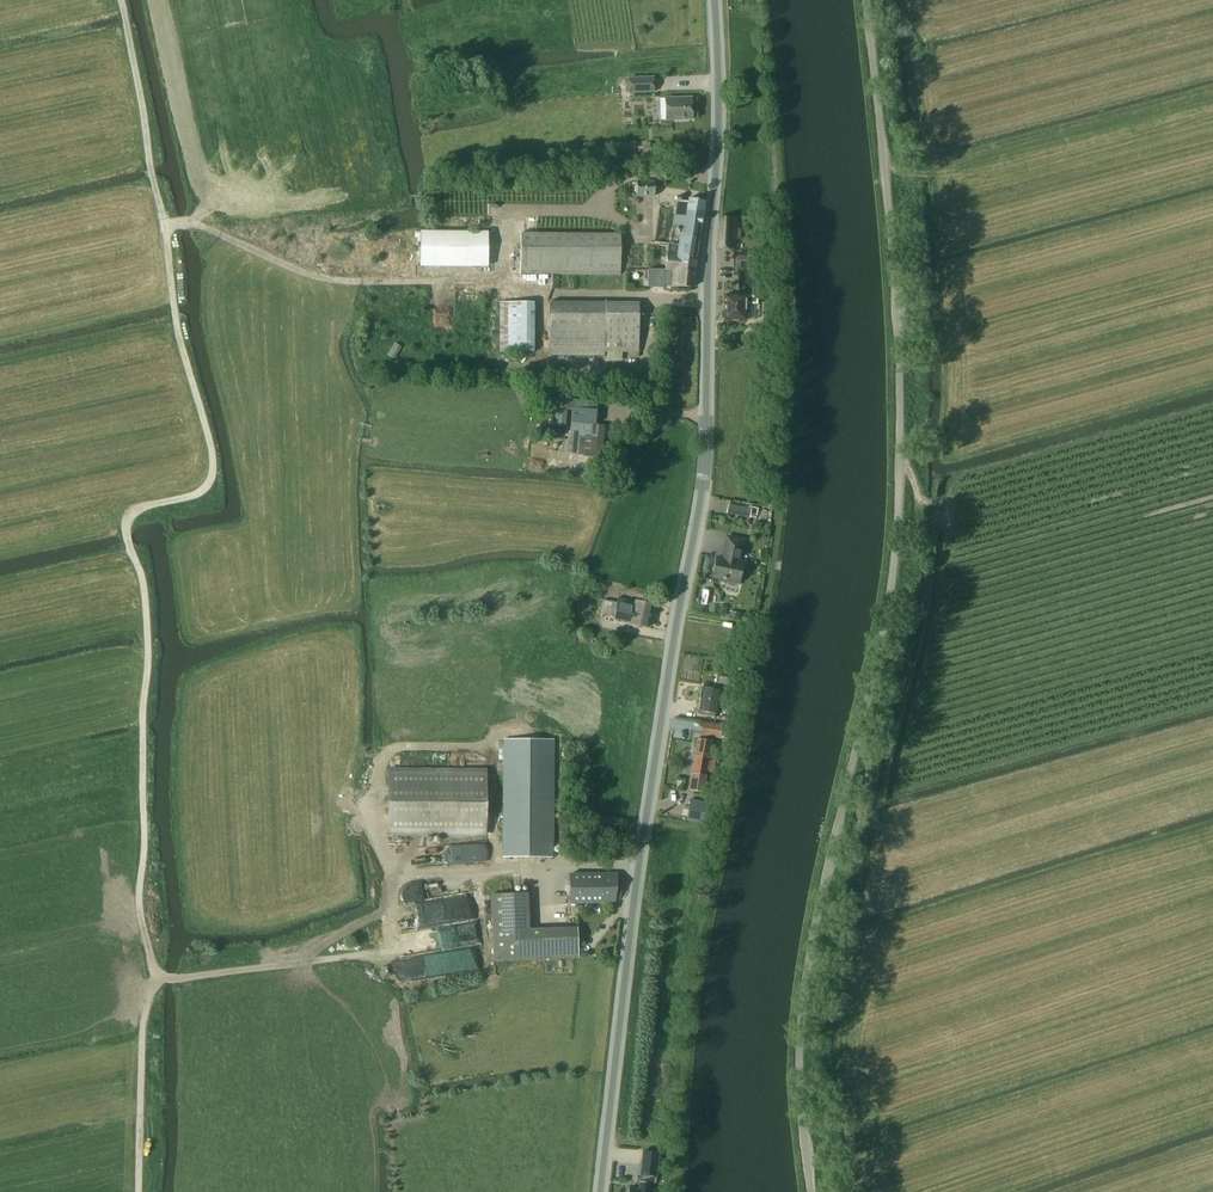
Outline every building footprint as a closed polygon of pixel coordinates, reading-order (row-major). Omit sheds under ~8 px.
[(654,77),(627,78),(628,94),(655,93),(654,77)] [(666,121),(692,120),(692,98),(665,99),(666,121)] [(636,182),(636,197),(655,197),(655,182),(636,182)] [(643,270),(643,286),(671,287),(694,287),(695,269),(696,262),(705,203),(677,197),(671,237),(679,237),(678,245),(677,255),(667,254),(664,270),(643,270)] [(737,219),(719,218),(717,249),(735,250),(737,219)] [(422,231),(421,267),(490,268),(491,232),(422,231)] [(520,274),(609,275),(621,275),(620,234),(520,233),(520,274)] [(738,252),(738,261),(749,262),(749,253),(738,252)] [(724,320),(724,321),(746,322),(746,305),(758,305),(758,296),(745,296),(745,297),(724,296),(724,311),(722,314),(722,319),(724,320)] [(501,353),(537,352),(536,301),(500,302),(501,353)] [(549,303),(548,356),(604,356),(604,353),(639,353),(639,303),(549,303)] [(394,359),(403,347),(396,343),(388,355),(394,359)] [(558,398),(555,426),(566,427),(567,410),(568,399),(558,398)] [(573,408),(571,423),(595,425),(597,410),(573,408)] [(546,459),(545,469),(572,474),(574,464),(546,459)] [(751,509),(728,505),(727,514),(750,518),(751,509)] [(716,558),(712,577),(728,581),(727,583),(729,586),(734,587),(737,585),(738,582),(739,583),(743,563),(737,562),(738,556),(740,556),(743,540),(727,537),(722,559),(716,558)] [(618,600),(618,601),(617,603),(603,600),(600,614),(614,617),(613,619),(647,627),(653,604),(635,599),(634,604),(618,600)] [(715,687),(727,692),(732,680),(720,675),(715,687)] [(703,688),(701,705),(699,714),(714,717),(718,690),(703,688)] [(722,725),(702,722),(700,736),(720,739),(722,725)] [(697,738),(693,764),(696,764),(706,766),(707,757),(708,757),(715,758),(716,759),(718,749),(710,748),(711,741),(697,738)] [(503,739),(503,751),(502,857),(553,858),(554,739),(503,739)] [(689,790),(703,792),(706,773),(712,774),(715,758),(708,757),(707,757),(706,766),(693,764),(689,790)] [(388,834),(486,835),(486,771),(388,770),(388,834)] [(687,816),(686,821),(699,823),(703,824),(712,825),(715,804),(689,800),(687,814),(687,816)] [(488,861),(486,844),(415,850),(417,868),(488,861)] [(617,874),(609,874),(600,874),(569,875),(570,903),(615,902),(617,874)] [(527,894),(491,895),(493,961),(577,958),(576,928),(528,930),(527,894)] [(473,898),(397,908),(400,933),(423,930),(427,953),(390,958),(394,982),(479,970),(475,947),(480,946),(476,921),(473,898)] [(641,1174),(656,1176),(658,1153),(643,1151),(641,1174)] [(628,1191),(654,1191),(648,1191),(649,1182),(640,1182),(639,1190),(628,1189),(628,1191)]
